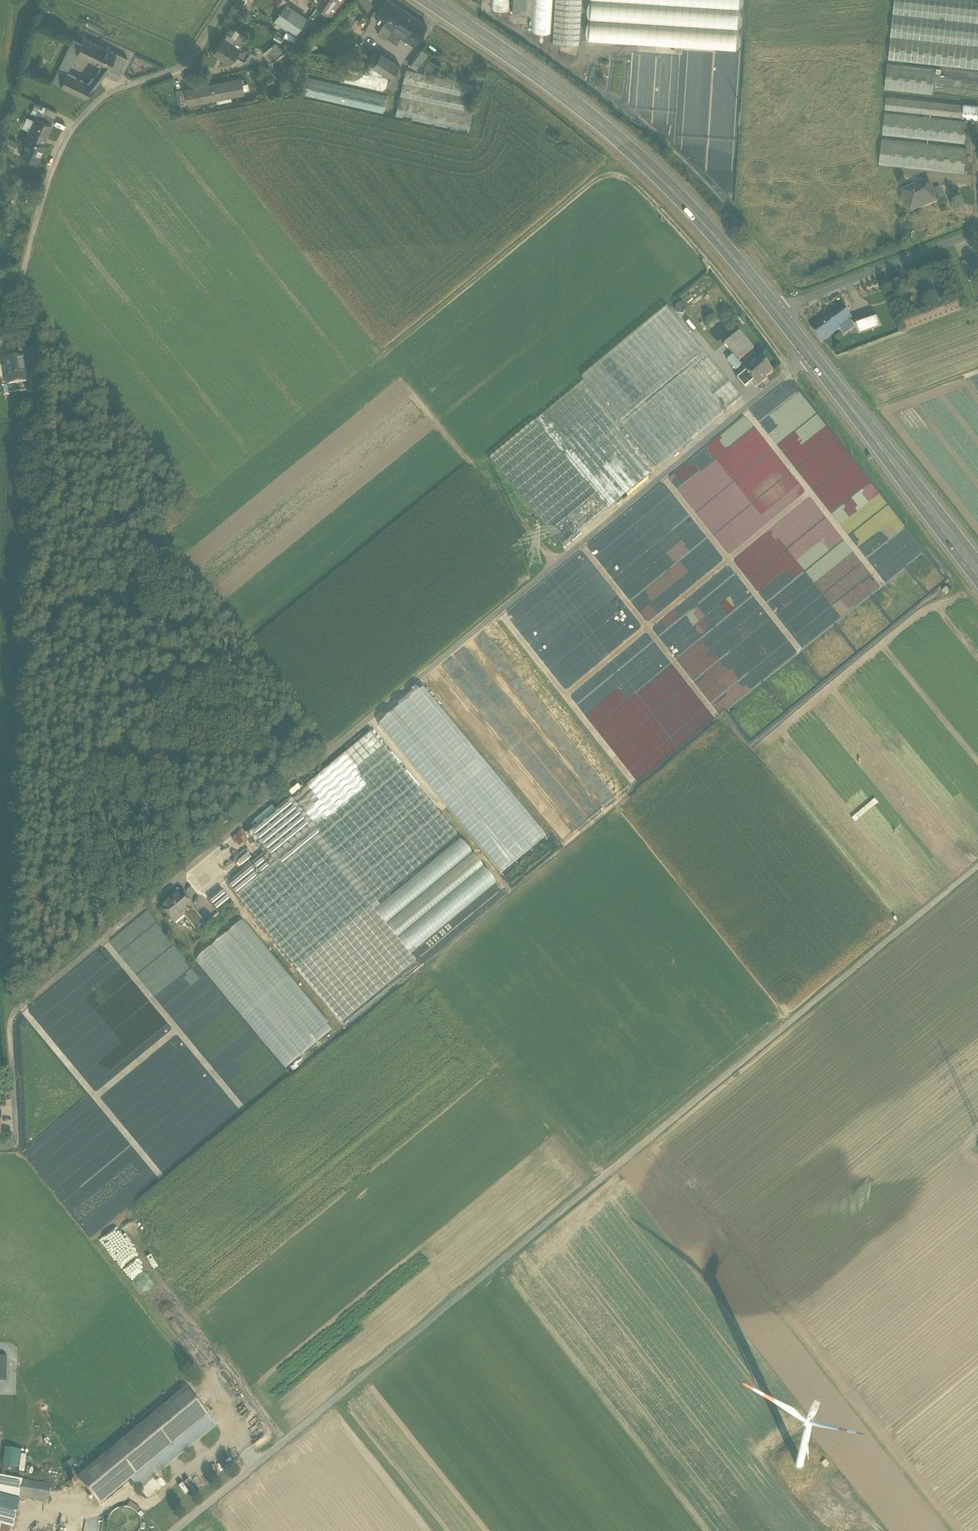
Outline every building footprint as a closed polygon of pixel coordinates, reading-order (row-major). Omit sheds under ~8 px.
[(334,0),(313,0),(333,13),(339,3),(335,0),(334,0)] [(387,0),(377,13),(387,20),(383,26),(390,30),(393,25),(397,27),(407,14),(387,0)] [(513,14),(525,15),(526,0),(514,0),(513,14)] [(552,44),(579,46),(582,0),(555,0),(552,44)] [(588,41),(736,50),(740,0),(591,0),(588,41)] [(889,58),(977,67),(977,0),(895,0),(889,58)] [(305,19),(286,6),(275,21),(294,34),(305,19)] [(425,27),(407,14),(397,27),(393,25),(390,30),(412,46),(425,27)] [(383,26),(378,34),(385,38),(390,30),(383,26)] [(232,45),(222,38),(213,53),(230,64),(230,63),(233,65),(234,64),(238,57),(235,55),(242,46),(243,47),(248,40),(239,34),(232,45)] [(77,51),(76,54),(81,56),(89,40),(84,38),(77,51)] [(128,59),(89,40),(81,56),(100,65),(108,69),(120,75),(128,59)] [(79,43),(73,41),(69,47),(75,50),(79,43)] [(281,52),(275,44),(272,47),(278,55),(281,52)] [(242,46),(235,55),(238,57),(244,61),(250,52),(243,47),(242,46)] [(75,50),(69,47),(64,57),(72,61),(76,54),(77,51),(75,50)] [(272,47),(263,54),(269,62),(278,55),(272,47)] [(286,51),(272,63),(279,72),(294,61),(286,51)] [(422,51),(411,65),(417,70),(428,56),(422,51)] [(255,55),(250,52),(244,61),(246,63),(251,61),(255,55)] [(400,66),(381,53),(372,67),(388,78),(391,80),(400,66)] [(64,57),(52,82),(60,86),(66,73),(72,61),(64,57)] [(344,67),(303,58),(300,71),(340,81),(341,80),(343,68),(344,67)] [(887,61),(885,88),(977,98),(977,71),(887,61)] [(437,68),(428,62),(423,69),(432,75),(437,68)] [(100,65),(97,71),(104,75),(108,69),(100,65)] [(388,78),(372,67),(367,65),(365,73),(373,75),(388,79),(388,78)] [(343,68),(341,80),(371,87),(373,75),(365,73),(343,68)] [(432,75),(405,69),(400,95),(464,109),(479,87),(432,75)] [(81,81),(66,73),(60,86),(75,93),(81,81)] [(388,79),(373,75),(371,87),(388,90),(390,81),(387,80),(388,79)] [(387,95),(305,76),(301,95),(383,113),(387,95)] [(99,81),(92,78),(88,84),(94,87),(99,81)] [(240,79),(185,90),(188,104),(243,94),(240,79)] [(88,84),(81,81),(75,93),(85,98),(94,87),(88,84)] [(181,91),(175,92),(178,105),(184,104),(181,91)] [(464,109),(400,95),(395,116),(468,133),(473,111),(464,109)] [(971,104),(887,95),(886,109),(966,117),(966,118),(967,118),(967,117),(970,118),(971,104)] [(44,113),(46,108),(38,103),(33,114),(42,118),(45,113),(44,113)] [(58,113),(46,108),(44,113),(45,113),(42,118),(53,123),(58,113)] [(969,120),(885,112),(883,136),(967,143),(969,120)] [(30,130),(35,119),(28,115),(23,126),(30,130)] [(51,124),(36,117),(35,119),(30,130),(26,137),(29,138),(21,155),(36,162),(45,145),(42,144),(51,124)] [(967,146),(883,138),(881,164),(964,172),(967,146)] [(929,181),(904,191),(911,208),(925,202),(926,205),(937,201),(929,181)] [(940,187),(935,189),(939,200),(945,198),(940,187)] [(962,264),(969,281),(977,277),(976,273),(971,260),(962,264)] [(853,321),(842,307),(835,312),(842,320),(836,324),(839,328),(836,330),(840,337),(855,326),(851,321),(853,321)] [(670,309),(584,380),(606,406),(691,335),(670,309)] [(835,312),(812,328),(822,341),(836,330),(839,328),(836,324),(842,320),(835,312)] [(853,321),(851,321),(855,326),(859,332),(879,325),(872,314),(853,321)] [(754,348),(739,331),(724,344),(739,361),(754,348)] [(31,337),(18,339),(19,352),(33,350),(31,337)] [(743,398),(693,337),(674,353),(724,413),(743,398)] [(735,369),(741,364),(732,354),(726,358),(735,369)] [(722,415),(673,355),(607,408),(657,468),(722,415)] [(24,358),(4,361),(8,384),(26,382),(23,364),(25,364),(24,358)] [(762,358),(745,370),(747,372),(743,375),(751,384),(754,381),(758,386),(765,381),(763,380),(773,372),(762,358)] [(38,375),(32,376),(35,392),(41,391),(38,375)] [(751,384),(743,375),(738,379),(745,389),(751,384)] [(606,406),(584,380),(534,421),(607,509),(657,468),(607,408),(606,406)] [(785,380),(749,409),(753,414),(789,385),(785,380)] [(749,417),(600,539),(639,587),(753,493),(788,464),(749,417)] [(607,509),(534,421),(489,459),(562,546),(607,509)] [(788,464),(753,493),(772,515),(796,495),(806,486),(788,464)] [(806,486),(796,495),(804,504),(814,496),(806,486)] [(879,588),(878,585),(838,530),(831,531),(820,539),(813,539),(813,535),(797,535),(798,535),(798,530),(787,530),(787,538),(774,539),(775,547),(779,547),(785,555),(786,563),(785,562),(786,594),(792,603),(787,607),(787,613),(777,613),(777,607),(774,602),(770,605),(801,646),(879,588)] [(544,835),(423,689),(379,726),(500,872),(544,835)] [(371,732),(291,799),(315,828),(396,762),(371,732)] [(260,874),(235,895),(297,969),(377,902),(457,836),(396,762),(315,828),(260,874)] [(291,799),(247,835),(264,854),(252,864),(260,874),(315,828),(291,799)] [(377,902),(297,969),(341,1023),(416,962),(408,953),(414,948),(415,949),(495,882),(460,839),(380,905),(377,902)] [(483,902),(486,908),(504,897),(499,888),(493,891),(492,890),(483,895),(486,900),(483,902)] [(216,909),(229,899),(220,889),(207,899),(216,909)] [(178,895),(161,909),(167,916),(166,919),(169,923),(172,922),(173,924),(183,916),(193,908),(193,907),(188,901),(185,904),(178,895)] [(193,908),(183,916),(196,931),(205,923),(193,908)] [(448,932),(452,938),(481,914),(476,908),(462,919),(463,920),(448,932)] [(328,1022),(243,920),(196,960),(285,1068),(331,1030),(326,1023),(328,1022)] [(186,1390),(78,1479),(99,1505),(207,1415),(186,1390)] [(1,1525),(14,1528),(19,1498),(22,1482),(0,1478),(0,1525),(1,1525)] [(50,1486),(22,1482),(19,1498),(48,1503),(50,1486)] [(141,1523),(139,1517),(136,1512),(130,1508),(124,1507),(118,1508),(113,1512),(109,1517),(108,1524),(109,1530),(110,1530),(139,1530),(140,1529),(141,1523)] [(89,1519),(87,1530),(103,1530),(105,1517),(89,1519)]
